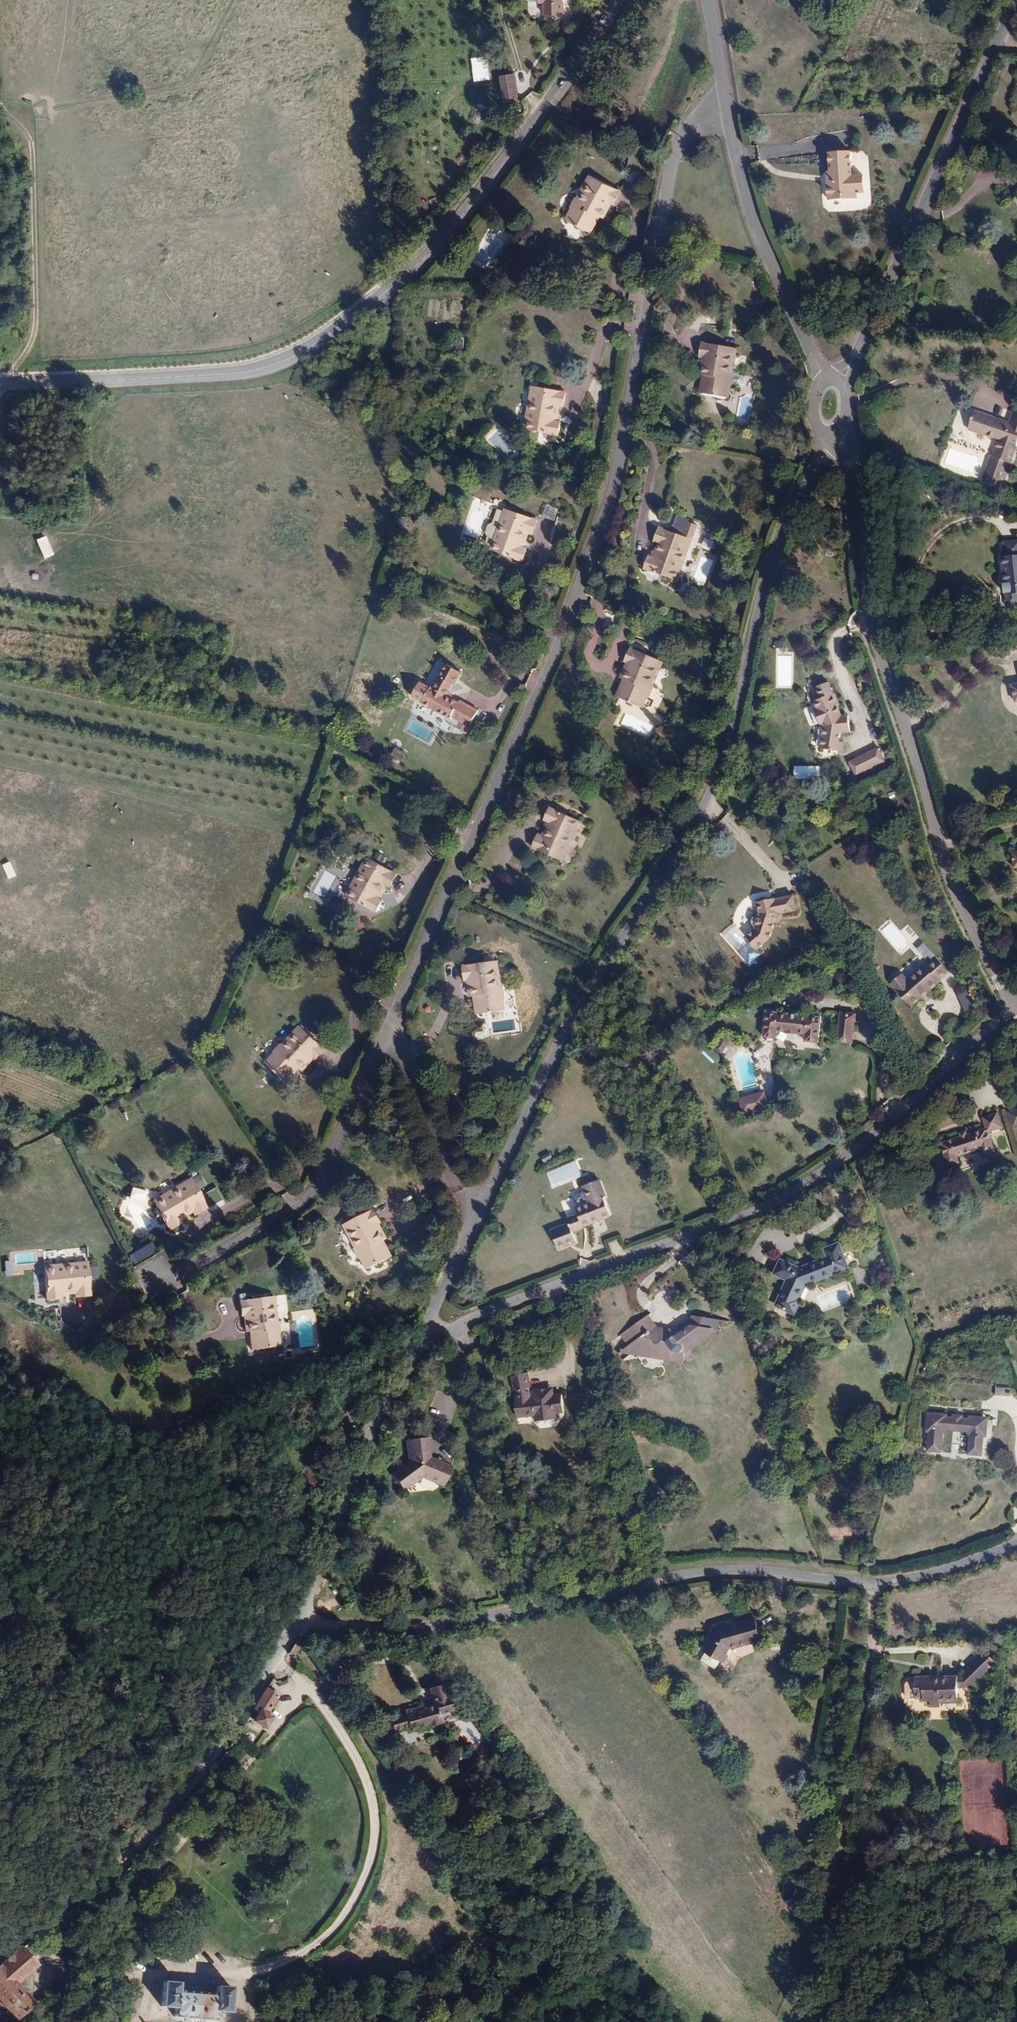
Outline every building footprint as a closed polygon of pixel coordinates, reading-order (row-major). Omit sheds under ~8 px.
[(540,3),(544,3),(544,15),(564,14),(563,0),(540,0),(540,3)] [(501,75),(504,99),(519,97),(515,73),(501,75)] [(836,181),(833,182),(833,198),(858,196),(858,191),(869,191),(868,173),(857,174),(856,150),(834,151),(836,170),(836,181)] [(590,204),(593,206),(598,209),(606,194),(608,195),(615,182),(584,167),(573,187),(571,187),(565,198),(569,199),(562,212),(583,223),(590,211),(587,209),(590,204)] [(526,224),(528,212),(521,211),(519,223),(526,224)] [(593,213),(590,211),(583,223),(587,225),(593,213)] [(702,372),(700,385),(724,389),(726,376),(730,377),(732,365),(730,365),(734,340),(700,334),(697,349),(700,350),(697,366),(703,367),(707,368),(706,373),(702,372)] [(556,398),(560,399),(562,399),(564,386),(530,380),(522,422),(556,428),(559,415),(554,414),(555,406),(556,398)] [(984,483),(997,487),(1000,479),(1005,480),(1016,445),(1016,413),(1013,412),(1009,423),(975,412),(968,430),(998,440),(992,457),(990,456),(987,465),(989,466),(984,483)] [(504,504),(495,532),(528,542),(523,540),(526,532),(528,524),(531,525),(533,526),(537,514),(504,504)] [(554,520),(558,508),(545,504),(542,517),(554,520)] [(661,536),(659,543),(656,550),(651,549),(647,562),(679,572),(693,531),(661,520),(656,534),(658,535),(661,536)] [(528,542),(495,532),(490,545),(523,555),(528,542)] [(44,535),(34,539),(42,559),(51,555),(44,535)] [(1004,613),(1004,614),(1005,614),(1006,614),(1006,615),(1007,615),(1008,615),(1009,615),(1010,615),(1011,615),(1012,615),(1013,615),(1013,614),(1014,614),(1015,614),(1015,613),(1016,613),(1016,612),(1016,611),(1015,603),(1016,603),(1016,565),(1015,551),(1000,553),(1001,567),(997,567),(1000,594),(998,594),(999,603),(1001,603),(1001,605),(1003,605),(1004,613)] [(622,607),(621,611),(652,622),(653,617),(622,607)] [(633,640),(627,655),(630,656),(659,667),(665,653),(633,640)] [(659,667),(630,656),(624,670),(630,673),(633,674),(631,680),(628,678),(623,690),(644,698),(649,687),(653,688),(658,677),(656,676),(659,667)] [(452,677),(467,684),(475,673),(460,663),(452,675),(453,675),(452,677)] [(619,688),(623,690),(628,678),(624,676),(619,688)] [(821,741),(838,742),(839,724),(849,722),(847,711),(841,712),(841,707),(839,707),(834,697),(836,697),(830,685),(827,687),(821,676),(810,681),(816,692),(811,695),(815,703),(812,705),(819,718),(822,716),(823,718),(821,741)] [(1007,679),(1011,696),(1016,695),(1016,676),(1007,679)] [(467,685),(467,684),(452,677),(445,687),(442,685),(432,699),(459,718),(460,716),(477,728),(487,713),(470,701),(468,703),(461,698),(462,695),(462,692),(459,691),(464,683),(467,685)] [(816,692),(810,681),(805,684),(811,695),(816,692)] [(790,700),(790,693),(779,692),(779,700),(790,700)] [(665,731),(668,723),(662,721),(658,729),(665,731)] [(878,737),(850,753),(858,766),(886,751),(878,737)] [(400,762),(404,755),(394,749),(390,756),(400,762)] [(548,831),(546,829),(543,828),(538,840),(570,854),(588,815),(555,801),(550,813),(555,816),(552,824),(548,831)] [(383,894),(387,887),(391,879),(394,881),(396,882),(402,870),(372,854),(350,892),(380,908),(388,896),(383,894)] [(2,865),(8,879),(16,877),(10,862),(2,865)] [(762,921),(753,928),(765,942),(776,933),(786,907),(805,905),(803,890),(784,893),(784,892),(779,892),(779,891),(772,892),(773,893),(767,894),(769,905),(768,907),(766,907),(762,908),(760,914),(761,918),(763,919),(762,921)] [(930,956),(914,973),(908,967),(898,977),(919,999),(946,973),(945,971),(955,962),(942,949),(933,959),(930,956)] [(483,991),(484,1004),(507,1003),(506,989),(510,989),(509,977),(508,977),(507,953),(472,955),(472,969),(475,969),(476,985),(483,985),(486,985),(487,990),(483,991)] [(964,1011),(971,1009),(965,991),(958,993),(964,1011)] [(839,1011),(837,1043),(852,1045),(856,1013),(839,1011)] [(764,1012),(762,1038),(776,1039),(777,1033),(805,1036),(804,1042),(818,1043),(821,1018),(764,1012)] [(298,1055),(302,1057),(307,1060),(317,1046),(318,1047),(326,1035),(296,1016),(283,1037),(282,1036),(275,1046),(278,1048),(272,1059),(291,1072),(299,1061),(295,1059),(298,1055)] [(724,1041),(718,1051),(722,1054),(728,1043),(724,1041)] [(302,1063),(299,1061),(291,1072),(295,1074),(302,1063)] [(737,1098),(742,1115),(769,1108),(764,1091),(737,1098)] [(978,1130),(978,1131),(988,1127),(991,1134),(1002,1131),(996,1112),(1009,1108),(1004,1091),(988,1096),(992,1109),(982,1112),(978,1130)] [(1011,1128),(1016,1126),(1016,1109),(1007,1112),(1011,1128)] [(963,1135),(965,1135),(970,1113),(969,1110),(966,1112),(967,1116),(947,1122),(954,1146),(963,1143),(963,1142),(964,1138),(963,1135)] [(965,1135),(978,1131),(978,1130),(982,1112),(971,1115),(970,1113),(965,1135)] [(475,1139),(471,1130),(460,1134),(464,1143),(475,1139)] [(545,1172),(552,1189),(582,1176),(575,1160),(545,1172)] [(204,1207),(206,1210),(207,1212),(219,1205),(200,1175),(163,1198),(181,1227),(193,1220),(190,1215),(198,1211),(204,1207)] [(592,1210),(581,1212),(583,1218),(564,1223),(569,1242),(588,1237),(584,1223),(623,1212),(618,1194),(621,1193),(615,1175),(599,1179),(604,1198),(590,1201),(592,1210)] [(152,1200),(153,1193),(141,1191),(140,1199),(152,1200)] [(400,1248),(393,1236),(389,1238),(386,1234),(390,1232),(395,1229),(386,1214),(388,1213),(380,1200),(351,1218),(364,1238),(362,1239),(369,1250),(372,1248),(380,1260),(400,1248)] [(396,1234),(393,1236),(400,1248),(403,1246),(396,1234)] [(798,1267),(779,1259),(772,1275),(785,1281),(773,1306),(794,1317),(807,1284),(850,1270),(839,1242),(823,1249),(826,1258),(798,1267)] [(4,1261),(6,1277),(13,1276),(10,1260),(4,1261)] [(89,1300),(89,1303),(89,1305),(102,1305),(101,1270),(57,1271),(57,1278),(58,1302),(58,1306),(73,1305),(73,1300),(80,1300),(89,1300)] [(58,1302),(57,1278),(49,1278),(49,1302),(58,1302)] [(625,1345),(691,1353),(693,1339),(730,1305),(731,1298),(701,1294),(701,1300),(674,1323),(652,1320),(637,1304),(619,1320),(634,1337),(625,1345)] [(259,1336),(260,1349),(283,1347),(282,1334),(286,1334),(285,1320),(283,1320),(280,1297),(247,1300),(248,1314),(251,1314),(253,1331),(258,1331),(263,1330),(263,1335),(259,1336)] [(541,1392),(542,1398),(551,1398),(550,1391),(570,1389),(568,1371),(549,1373),(548,1367),(539,1368),(539,1374),(534,1374),(532,1362),(538,1359),(530,1347),(512,1357),(520,1372),(521,1375),(518,1375),(520,1394),(541,1392)] [(990,1384),(983,1385),(984,1393),(991,1392),(990,1384)] [(1010,1396),(1011,1385),(996,1384),(995,1395),(1010,1396)] [(949,1389),(930,1392),(933,1411),(935,1411),(938,1430),(952,1428),(949,1409),(951,1405),(957,1405),(967,1403),(973,1403),(976,1406),(979,1425),(992,1423),(990,1404),(993,1404),(991,1392),(984,1393),(983,1385),(971,1387),(971,1389),(965,1390),(965,1387),(955,1388),(956,1391),(950,1392),(949,1389)] [(412,1483),(420,1478),(419,1476),(432,1468),(445,1475),(445,1477),(453,1481),(463,1462),(449,1454),(448,1456),(437,1451),(436,1431),(419,1432),(420,1452),(400,1464),(412,1483)] [(441,1431),(436,1431),(437,1451),(448,1456),(449,1454),(442,1451),(441,1431)] [(419,1476),(420,1478),(432,1470),(445,1477),(445,1475),(432,1468),(419,1476)] [(764,1607),(727,1617),(715,1638),(733,1649),(742,1634),(770,1627),(769,1625),(765,1610),(764,1607)] [(765,1610),(769,1625),(777,1622),(773,1608),(765,1610)] [(292,1659),(302,1641),(301,1639),(296,1639),(286,1655),(292,1659)] [(946,1688),(965,1688),(964,1666),(920,1666),(920,1687),(927,1687),(927,1691),(936,1691),(936,1697),(946,1696),(946,1692),(946,1688)] [(414,1710),(416,1716),(408,1719),(407,1716),(387,1722),(393,1741),(413,1735),(414,1737),(421,1735),(420,1732),(432,1728),(432,1730),(452,1724),(445,1702),(443,1703),(439,1690),(427,1694),(432,1709),(426,1710),(425,1707),(414,1710)] [(273,1704),(263,1696),(251,1716),(256,1720),(250,1729),(260,1735),(265,1728),(261,1722),(273,1704)] [(0,1970),(0,1998),(18,2018),(36,2002),(20,1983),(40,1966),(26,1948),(0,1970)] [(164,1979),(162,2015),(176,2016),(175,2021),(218,2021),(218,2020),(231,2021),(234,1984),(218,1982),(217,1992),(180,1989),(181,1980),(164,1979)]
